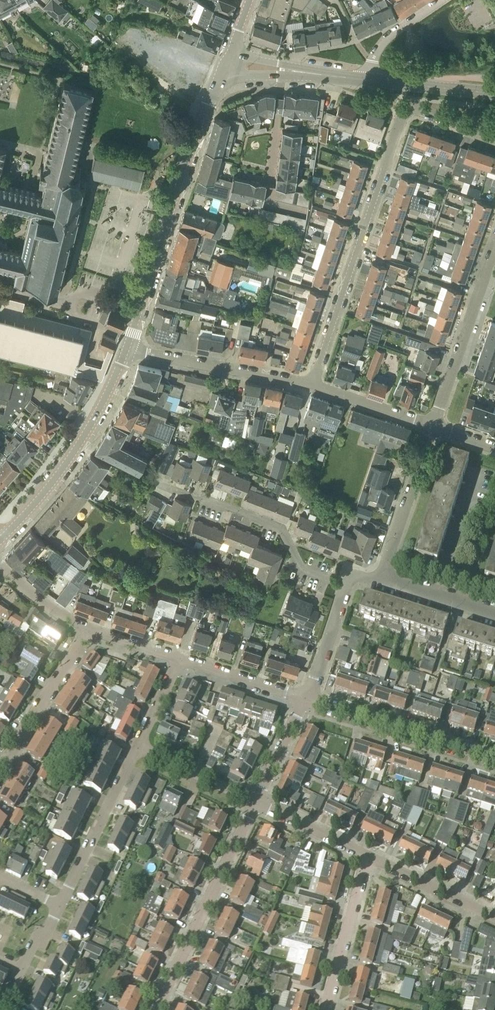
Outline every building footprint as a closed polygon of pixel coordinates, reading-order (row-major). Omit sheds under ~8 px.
[(9,9),(8,5),(14,1),(13,0),(0,0),(0,14),(9,9)] [(43,7),(59,21),(68,10),(58,2),(56,0),(49,0),(43,7)] [(143,2),(146,4),(159,11),(163,2),(159,0),(144,0),(143,2)] [(185,13),(223,33),(231,15),(214,8),(201,0),(190,0),(185,13)] [(231,15),(235,3),(228,0),(212,0),(215,1),(216,1),(214,8),(231,15)] [(278,46),(282,33),(290,5),(302,9),(309,0),(269,0),(267,5),(261,3),(261,2),(260,5),(257,10),(258,10),(257,13),(256,13),(253,25),(249,37),(278,46)] [(302,9),(301,11),(313,13),(313,10),(310,8),(317,0),(309,0),(302,9)] [(316,12),(323,2),(320,0),(317,0),(310,8),(313,10),(316,12)] [(378,28),(387,24),(380,7),(378,7),(376,4),(370,7),(365,0),(360,0),(359,1),(370,15),(372,14),(378,28)] [(388,7),(385,0),(382,0),(376,4),(378,7),(380,7),(387,24),(397,19),(391,5),(388,7)] [(410,11),(403,0),(398,0),(393,4),(402,16),(410,11)] [(418,6),(414,0),(403,0),(410,11),(418,6)] [(328,6),(323,2),(316,12),(320,16),(328,6)] [(372,14),(370,15),(352,23),(358,37),(378,28),(372,14)] [(84,23),(93,30),(98,24),(89,16),(84,23)] [(330,42),(345,39),(343,22),(340,17),(333,18),(333,20),(327,21),(330,42)] [(331,44),(330,42),(327,21),(315,23),(315,24),(318,46),(319,46),(331,44)] [(221,36),(193,24),(190,31),(180,27),(177,35),(217,51),(217,50),(217,49),(218,45),(218,44),(220,41),(221,37),(221,36)] [(306,48),(307,49),(319,48),(319,46),(318,46),(315,24),(303,26),(307,47),(306,48)] [(303,26),(291,28),(291,30),(286,31),(287,43),(293,42),(294,49),(306,48),(307,47),(303,26)] [(12,41),(7,44),(10,49),(18,52),(12,41)] [(71,245),(69,244),(70,237),(73,238),(76,225),(78,226),(79,224),(77,223),(79,216),(81,216),(81,215),(78,214),(80,207),(81,207),(82,205),(80,205),(82,198),(83,198),(84,196),(83,196),(85,187),(86,187),(86,185),(85,185),(87,181),(85,178),(81,177),(80,176),(79,177),(81,167),(75,166),(77,158),(81,142),(84,142),(86,132),(83,131),(94,90),(64,83),(62,90),(59,89),(58,94),(55,105),(58,106),(48,146),(44,145),(44,146),(42,151),(47,152),(46,155),(43,155),(37,176),(36,176),(35,180),(34,182),(40,183),(38,190),(31,188),(31,191),(8,185),(8,183),(6,182),(5,185),(0,183),(0,205),(32,213),(22,252),(6,248),(8,242),(1,241),(0,245),(0,267),(9,269),(6,282),(10,283),(10,285),(12,286),(13,286),(14,284),(16,285),(17,281),(24,283),(25,285),(27,284),(36,286),(36,289),(37,289),(38,286),(56,291),(56,294),(57,294),(58,290),(59,282),(62,282),(63,281),(60,280),(62,273),(64,273),(65,272),(62,271),(64,264),(67,265),(67,263),(64,262),(66,255),(69,256),(69,254),(67,253),(68,246),(71,247),(71,245)] [(163,93),(155,88),(152,92),(160,98),(163,93)] [(284,93),(282,110),(282,112),(288,112),(288,113),(293,114),(296,94),(290,94),(284,93)] [(259,96),(254,98),(261,117),(266,115),(266,114),(268,113),(273,114),(275,95),(266,94),(259,97),(259,96)] [(301,94),(296,94),(293,114),(299,114),(304,115),(307,96),(301,95),(301,94)] [(313,96),(307,96),(304,115),(310,115),(322,117),(324,97),(313,96)] [(261,117),(254,98),(249,100),(249,101),(243,103),(245,107),(244,107),(248,117),(249,117),(250,121),(256,118),(256,119),(261,117)] [(356,107),(341,102),(336,114),(327,111),(323,122),(352,132),(358,116),(353,115),(356,107)] [(383,116),(368,111),(365,119),(360,117),(355,132),(367,137),(368,134),(382,139),(386,126),(380,124),(383,116)] [(230,121),(223,120),(214,117),(209,138),(224,142),(225,139),(232,140),(235,129),(228,128),(230,121)] [(320,125),(319,131),(324,132),(327,134),(328,128),(325,127),(320,125)] [(425,146),(430,133),(417,128),(412,142),(425,146)] [(282,141),(300,144),(301,138),(302,138),(302,132),(282,130),(282,135),(282,141)] [(430,133),(425,146),(438,150),(442,137),(430,133)] [(451,166),(453,159),(457,150),(453,148),(455,142),(442,137),(438,150),(448,154),(444,163),(451,166)] [(228,156),(232,140),(225,139),(224,142),(209,138),(206,150),(221,154),(228,156)] [(279,152),(300,155),(300,149),(300,144),(282,141),(281,147),(280,147),(279,152)] [(419,159),(422,152),(404,145),(401,153),(419,159)] [(471,181),(472,177),(481,151),(468,146),(464,159),(457,157),(452,171),(460,174),(461,171),(467,173),(464,180),(470,182),(471,181)] [(206,150),(204,156),(198,177),(213,182),(227,186),(231,187),(232,180),(215,175),(221,154),(206,150)] [(482,166),(489,168),(494,155),(481,151),(472,177),(477,179),(479,172),(480,172),(482,166)] [(300,155),(279,152),(279,157),(279,158),(279,164),(297,166),(298,160),(299,161),(300,155)] [(428,162),(433,164),(436,156),(430,154),(428,162)] [(121,183),(139,187),(140,188),(145,167),(144,167),(144,168),(126,163),(126,162),(120,161),(120,162),(95,155),(93,162),(91,170),(89,176),(90,176),(90,175),(115,181),(114,183),(120,185),(121,183)] [(348,157),(340,155),(338,161),(346,163),(348,157)] [(436,156),(433,164),(439,166),(441,158),(436,156)] [(358,161),(354,159),(350,172),(363,176),(367,164),(358,161)] [(297,166),(279,164),(278,170),(277,169),(277,175),(297,177),(297,172),(297,166)] [(359,189),(363,176),(350,172),(345,185),(359,189)] [(276,186),(283,187),(289,188),(295,189),(295,183),(296,183),(297,177),(277,175),(276,180),(277,180),(276,186)] [(333,175),(331,180),(340,183),(342,177),(333,175)] [(410,192),(413,185),(419,187),(418,188),(426,190),(428,184),(421,181),(401,175),(397,188),(410,192)] [(235,197),(240,198),(244,179),(238,178),(239,177),(233,176),(232,180),(231,187),(229,196),(235,197)] [(198,177),(193,189),(228,200),(229,196),(231,187),(227,186),(213,182),(198,177)] [(251,201),(255,181),(250,180),(250,181),(244,179),(240,198),(246,199),(251,201)] [(340,183),(331,180),(330,185),(338,188),(340,183)] [(260,183),(255,181),(251,201),(257,202),(257,201),(262,203),(267,184),(260,183)] [(345,185),(341,197),(355,202),(359,189),(345,185)] [(283,187),(276,186),(275,198),(281,200),(283,187)] [(469,187),(467,192),(478,196),(480,191),(469,187)] [(289,188),(286,201),(291,202),(294,190),(295,189),(289,188)] [(406,205),(412,207),(420,210),(422,204),(413,202),(416,194),(410,192),(397,188),(393,201),(406,205)] [(463,195),(461,201),(470,204),(472,198),(463,195)] [(350,214),(355,202),(341,197),(337,210),(350,214)] [(325,200),(323,205),(331,208),(333,202),(325,200)] [(473,213),(486,217),(490,205),(477,200),(473,213)] [(393,201),(389,213),(402,218),(406,205),(393,201)] [(217,219),(185,209),(180,225),(218,237),(219,237),(220,236),(221,235),(224,224),(224,223),(223,222),(222,221),(217,219)] [(267,210),(266,220),(303,225),(305,215),(267,210)] [(328,216),(320,213),(318,219),(326,222),(328,216)] [(402,218),(389,213),(384,226),(398,230),(402,218)] [(473,213),(468,225),(482,230),(486,217),(473,213)] [(455,221),(463,223),(465,218),(456,215),(455,221)] [(334,218),(330,231),(343,235),(348,223),(334,218)] [(461,229),(463,223),(455,221),(453,226),(461,229)] [(477,242),(482,230),(468,225),(464,238),(477,242)] [(217,238),(179,226),(176,237),(187,240),(186,244),(194,247),(194,245),(201,247),(200,250),(212,254),(217,238)] [(384,226),(380,238),(394,243),(398,230),(384,226)] [(403,232),(411,235),(413,229),(405,226),(403,232)] [(339,248),(343,235),(330,231),(326,243),(339,248)] [(313,234),(312,239),(320,241),(322,236),(313,233),(313,234)] [(176,237),(171,253),(182,256),(184,253),(191,255),(192,252),(198,254),(197,257),(209,261),(212,254),(200,250),(201,247),(194,245),(194,247),(186,244),(187,240),(176,237)] [(389,255),(394,243),(380,238),(376,250),(389,255)] [(473,255),(477,242),(464,238),(462,243),(456,241),(456,243),(448,240),(446,246),(473,255)] [(312,239),(310,244),(318,247),(320,241),(312,239)] [(335,260),(339,248),(326,243),(321,256),(335,260)] [(452,254),(449,261),(469,267),(473,255),(446,246),(437,243),(435,248),(452,254)] [(415,249),(411,260),(411,261),(418,264),(423,252),(415,249)] [(397,251),(395,256),(403,260),(405,254),(397,251)] [(171,253),(167,264),(187,270),(194,272),(194,270),(205,273),(209,261),(197,257),(197,258),(191,257),(191,255),(184,253),(182,256),(171,253)] [(426,253),(422,266),(430,268),(434,255),(426,253)] [(331,273),(335,260),(321,256),(317,269),(331,273)] [(305,258),(303,264),(311,266),(313,261),(305,258)] [(210,281),(214,283),(228,287),(231,277),(237,279),(242,266),(235,264),(216,259),(213,270),(210,281)] [(262,260),(258,271),(273,276),(276,265),(262,260)] [(437,271),(451,275),(464,280),(469,267),(449,261),(447,266),(447,268),(439,265),(437,271)] [(398,270),(372,262),(368,274),(381,279),(394,283),(398,270)] [(303,264),(302,263),(300,270),(315,275),(313,281),(326,285),(331,273),(317,269),(311,267),(311,266),(303,264)] [(167,264),(163,279),(189,287),(189,285),(192,286),(195,278),(186,275),(187,270),(167,264)] [(276,265),(274,273),(300,282),(303,274),(292,270),(276,265)] [(368,274),(364,287),(377,291),(381,279),(368,274)] [(409,287),(414,278),(407,275),(403,284),(409,287)] [(159,289),(179,295),(181,290),(187,292),(190,293),(189,299),(204,303),(206,297),(209,298),(211,292),(212,289),(206,287),(205,292),(197,289),(197,288),(192,286),(189,285),(189,287),(163,279),(159,289)] [(433,282),(431,288),(439,290),(441,285),(433,282)] [(227,288),(228,287),(214,283),(212,289),(211,292),(225,296),(227,288)] [(294,290),(303,293),(304,288),(296,285),(294,290)] [(377,291),(364,287),(360,299),(373,304),(377,291)] [(385,287),(383,293),(391,295),(393,290),(385,287)] [(447,287),(443,299),(456,304),(461,291),(447,287)] [(225,296),(234,299),(236,290),(227,288),(225,296)] [(214,323),(215,317),(217,306),(217,305),(208,303),(208,304),(204,303),(189,299),(181,297),(181,296),(179,295),(159,289),(155,302),(200,313),(199,319),(202,320),(214,323)] [(310,290),(306,302),(319,307),(323,294),(310,290)] [(211,292),(209,298),(208,303),(217,305),(230,309),(234,299),(225,296),(211,292)] [(396,292),(394,297),(406,301),(407,301),(409,296),(408,296),(396,292)] [(391,295),(383,293),(381,299),(389,301),(391,295)] [(73,372),(102,379),(118,337),(117,337),(116,337),(115,339),(103,334),(99,345),(108,348),(101,367),(85,362),(86,360),(84,359),(87,348),(92,329),(80,326),(80,328),(76,327),(76,325),(76,324),(74,329),(72,328),(73,326),(67,325),(67,327),(63,326),(63,324),(58,323),(57,324),(53,323),(53,321),(48,320),(48,322),(43,321),(44,319),(38,318),(38,319),(33,318),(34,316),(28,315),(28,317),(25,316),(26,312),(25,314),(21,313),(24,301),(20,300),(20,298),(17,297),(17,299),(1,295),(0,300),(0,353),(73,372)] [(319,307),(306,302),(303,309),(270,298),(268,304),(269,304),(315,319),(319,307)] [(239,300),(234,299),(231,309),(236,310),(239,300)] [(373,304),(360,299),(355,312),(369,316),(373,304)] [(443,299),(439,312),(452,316),(456,304),(443,299)] [(427,302),(425,307),(433,310),(435,304),(427,302)] [(106,304),(100,320),(119,328),(119,330),(120,331),(120,332),(128,314),(111,307),(106,304)] [(298,326),(297,327),(311,332),(315,319),(269,304),(267,309),(286,315),(286,316),(294,319),(292,324),(298,326)] [(437,317),(434,324),(448,329),(452,316),(439,312),(433,310),(425,307),(423,312),(437,317)] [(156,308),(152,321),(156,322),(154,330),(152,332),(156,338),(157,339),(157,340),(175,345),(178,335),(179,331),(174,330),(176,324),(175,324),(178,313),(156,308)] [(231,336),(237,337),(240,323),(242,312),(233,310),(230,327),(233,328),(231,336)] [(187,329),(193,330),(195,319),(189,318),(187,329)] [(202,320),(199,319),(195,319),(193,330),(200,331),(202,320)] [(443,342),(448,329),(434,324),(428,322),(426,329),(418,327),(416,332),(443,342)] [(237,337),(248,339),(250,325),(240,323),(237,337)] [(383,326),(372,323),(367,339),(377,343),(383,326)] [(230,339),(231,336),(233,328),(230,327),(227,326),(224,337),(230,339)] [(307,344),(311,332),(297,327),(293,340),(307,344)] [(290,332),(281,330),(280,335),(288,338),(290,332)] [(487,331),(484,341),(494,344),(494,334),(487,331)] [(263,341),(269,343),(271,335),(265,333),(263,341)] [(288,338),(280,335),(277,334),(275,340),(286,343),(288,338)] [(348,334),(333,380),(340,382),(341,385),(345,386),(348,385),(349,385),(352,377),(355,375),(356,372),(354,369),(358,358),(365,337),(354,334),(354,336),(348,334)] [(211,337),(199,335),(196,350),(209,352),(211,337)] [(439,354),(438,353),(440,346),(407,335),(404,342),(425,349),(420,365),(426,367),(425,368),(427,369),(428,368),(433,370),(439,354)] [(221,354),(223,339),(211,337),(209,352),(221,354)] [(289,352),(303,357),(307,344),(293,340),(289,352)] [(494,355),(494,344),(484,341),(481,350),(494,355)] [(238,357),(252,360),(255,346),(241,343),(238,357)] [(255,346),(252,360),(264,362),(267,348),(255,346)] [(371,377),(366,393),(381,398),(387,382),(375,378),(381,361),(383,361),(385,356),(383,356),(385,352),(376,349),(366,375),(371,377)] [(494,366),(494,355),(481,350),(477,360),(494,366)] [(298,369),(303,357),(289,352),(285,365),(298,369)] [(494,366),(477,360),(474,370),(492,376),(494,366)] [(162,370),(161,370),(139,364),(134,379),(160,387),(169,390),(168,393),(179,397),(182,388),(171,384),(171,383),(158,379),(162,370)] [(406,385),(398,382),(393,393),(394,393),(394,392),(396,393),(401,394),(403,395),(401,399),(403,400),(404,401),(406,402),(408,402),(414,404),(417,395),(419,395),(420,391),(422,391),(424,383),(423,383),(427,371),(412,366),(409,378),(416,380),(414,387),(406,384),(406,385)] [(54,380),(89,388),(88,388),(90,385),(92,386),(94,381),(92,380),(93,379),(57,369),(54,380)] [(212,380),(185,374),(183,382),(210,388),(212,380)] [(24,383),(0,377),(0,402),(6,403),(3,413),(0,412),(0,421),(4,424),(16,408),(20,412),(25,406),(31,398),(29,397),(30,389),(29,389),(30,385),(34,386),(24,383)] [(89,388),(54,380),(52,387),(65,390),(64,394),(83,398),(84,397),(86,398),(88,393),(87,391),(88,389),(89,389),(89,388)] [(169,390),(160,387),(160,390),(134,381),(129,392),(154,401),(154,403),(169,408),(172,401),(166,399),(168,393),(169,390)] [(256,406),(257,399),(258,399),(261,385),(245,382),(243,396),(241,406),(247,407),(248,405),(256,406)] [(281,403),(279,402),(282,389),(266,386),(262,408),(279,412),(281,403)] [(214,407),(219,393),(212,391),(208,405),(214,407)] [(286,391),(278,420),(276,428),(282,430),(288,410),(298,412),(302,395),(286,391)] [(221,412),(217,426),(226,429),(231,413),(233,407),(234,401),(235,398),(234,398),(233,396),(230,395),(228,396),(225,395),(225,394),(225,395),(219,393),(214,407),(213,409),(221,412)] [(311,395),(303,421),(320,426),(328,401),(311,395)] [(149,411),(124,401),(118,410),(172,433),(175,424),(165,420),(166,417),(169,408),(154,403),(152,403),(149,411)] [(328,401),(320,426),(335,431),(344,406),(328,401)] [(477,424),(483,407),(473,403),(467,421),(477,424)] [(44,410),(38,405),(29,417),(35,422),(36,420),(51,432),(55,426),(57,426),(59,424),(58,422),(60,420),(58,419),(45,409),(44,410)] [(231,413),(226,429),(242,435),(247,410),(233,407),(231,413)] [(483,407),(477,424),(487,428),(493,410),(483,407)] [(365,438),(378,443),(385,420),(353,409),(348,424),(367,431),(365,438)] [(168,443),(169,441),(172,433),(118,410),(113,419),(142,429),(141,431),(168,443)] [(493,410),(487,428),(494,430),(494,411),(493,410)] [(251,431),(261,433),(264,418),(255,416),(251,431)] [(50,433),(51,432),(36,420),(35,422),(32,426),(21,418),(17,423),(14,421),(12,424),(15,426),(14,427),(16,428),(24,434),(37,445),(44,437),(45,439),(47,437),(48,437),(50,435),(50,433)] [(129,440),(123,437),(128,428),(112,420),(103,435),(142,455),(145,448),(129,440)] [(385,420),(378,443),(375,452),(387,455),(383,453),(386,445),(403,451),(411,429),(385,420)] [(173,439),(183,443),(188,431),(178,427),(173,439)] [(9,431),(5,435),(29,456),(33,452),(35,452),(38,449),(37,447),(38,446),(37,445),(24,434),(16,428),(12,433),(9,431)] [(306,432),(296,429),(289,455),(298,458),(306,432)] [(291,441),(293,433),(285,431),(283,439),(291,441)] [(29,456),(5,435),(2,439),(7,443),(6,444),(12,449),(8,454),(21,465),(22,464),(24,464),(27,461),(26,460),(29,456)] [(103,435),(99,442),(95,450),(135,469),(139,472),(147,458),(142,455),(103,435)] [(161,458),(171,462),(179,445),(169,441),(168,443),(161,458)] [(1,462),(0,463),(0,474),(7,481),(15,472),(17,473),(20,470),(19,468),(20,467),(0,449),(0,459),(2,461),(1,462)] [(385,487),(390,470),(383,468),(387,455),(375,452),(365,480),(377,484),(385,487)] [(91,454),(80,468),(105,487),(106,486),(110,490),(113,486),(108,483),(109,482),(102,477),(100,479),(99,478),(109,464),(91,454)] [(270,473),(282,477),(288,459),(275,455),(270,473)] [(461,476),(466,462),(446,456),(436,490),(455,496),(459,482),(465,484),(467,478),(461,476)] [(189,474),(191,475),(205,480),(211,465),(210,464),(194,458),(191,466),(192,467),(189,474)] [(192,467),(191,466),(177,461),(171,476),(188,483),(191,475),(189,474),(192,467)] [(80,468),(70,483),(90,494),(97,497),(102,491),(105,487),(80,468)] [(229,490),(235,474),(220,468),(214,484),(229,490)] [(229,490),(244,496),(247,488),(250,480),(235,474),(229,490)] [(73,517),(78,511),(90,494),(70,483),(58,498),(35,524),(48,534),(57,523),(73,536),(82,525),(73,517)] [(389,505),(394,490),(385,487),(377,484),(372,499),(389,505)] [(247,488),(244,496),(241,503),(256,509),(262,494),(247,488)] [(455,496),(436,490),(425,523),(444,529),(448,516),(454,517),(456,511),(450,510),(455,496)] [(371,494),(362,491),(358,501),(368,504),(371,494)] [(151,507),(157,497),(151,494),(146,504),(151,507)] [(256,509),(271,515),(277,500),(262,494),(256,509)] [(162,500),(157,497),(151,507),(156,510),(162,500)] [(175,498),(169,513),(168,514),(186,521),(188,516),(186,516),(191,504),(175,498)] [(277,500),(271,515),(287,521),(293,506),(277,500)] [(160,514),(151,510),(145,522),(153,527),(160,514)] [(301,534),(309,537),(312,529),(315,521),(299,515),(294,531),(301,534)] [(200,550),(203,542),(210,526),(195,520),(188,536),(200,540),(197,549),(200,550)] [(366,559),(366,557),(379,524),(374,522),(370,531),(360,527),(359,529),(354,527),(351,535),(344,532),(341,540),(338,548),(340,549),(366,559)] [(444,529),(425,523),(414,557),(433,563),(438,549),(443,551),(445,545),(439,543),(444,529)] [(243,530),(238,528),(228,524),(225,531),(221,540),(222,540),(237,546),(243,530)] [(203,542),(208,544),(219,548),(222,540),(221,540),(225,531),(210,526),(203,542)] [(15,545),(14,546),(28,559),(29,560),(36,552),(63,573),(71,561),(63,555),(45,541),(31,528),(18,542),(19,542),(16,546),(15,545)] [(312,529),(309,537),(306,544),(321,550),(327,534),(312,529)] [(237,546),(251,551),(254,543),(257,544),(260,536),(243,530),(237,546)] [(328,531),(327,534),(321,550),(338,556),(340,549),(338,548),(341,540),(335,537),(336,534),(328,531)] [(71,561),(78,567),(79,568),(88,557),(73,543),(63,555),(71,561)] [(269,549),(257,544),(254,543),(251,551),(248,559),(250,559),(260,563),(256,573),(267,577),(263,586),(268,588),(272,579),(282,554),(269,549)] [(44,570),(42,572),(36,566),(29,560),(28,559),(14,546),(5,556),(19,569),(27,576),(43,590),(53,577),(44,570)] [(494,583),(494,546),(484,579),(494,583)] [(83,570),(79,568),(71,579),(80,586),(83,582),(89,573),(83,570)] [(89,615),(93,603),(96,597),(87,593),(90,584),(83,582),(80,586),(77,589),(81,591),(78,598),(74,609),(89,615)] [(114,588),(109,599),(116,601),(120,590),(114,588)] [(117,605),(112,623),(127,628),(131,617),(133,611),(121,607),(126,593),(120,590),(116,601),(114,604),(117,605)] [(312,602),(290,593),(282,612),(290,615),(290,614),(298,617),(297,620),(293,632),(308,637),(318,611),(310,608),(312,602)] [(392,604),(365,595),(364,595),(359,612),(365,614),(364,616),(370,618),(370,616),(375,618),(374,620),(381,622),(379,627),(384,629),(392,604)] [(106,600),(104,607),(93,603),(89,615),(104,621),(109,609),(108,609),(111,602),(106,600)] [(190,600),(186,613),(194,615),(198,602),(190,600)] [(7,622),(13,614),(13,613),(8,610),(9,609),(0,602),(0,617),(7,622)] [(147,602),(143,613),(141,621),(131,617),(127,628),(143,633),(147,622),(146,622),(149,614),(153,615),(155,608),(156,605),(147,602)] [(198,602),(194,615),(201,618),(205,605),(198,602)] [(392,604),(384,629),(400,634),(402,629),(408,631),(409,629),(414,630),(420,613),(392,604)] [(155,608),(153,615),(153,617),(159,619),(155,631),(167,635),(174,614),(166,612),(167,609),(156,605),(155,608)] [(44,619),(38,615),(39,615),(32,610),(23,623),(29,627),(31,625),(36,629),(34,633),(42,638),(42,637),(51,643),(47,648),(53,652),(57,647),(65,634),(51,624),(50,625),(43,620),(44,619)] [(224,611),(222,618),(227,620),(228,620),(230,613),(224,611)] [(440,647),(442,639),(443,639),(446,629),(448,622),(420,613),(414,630),(420,632),(419,634),(425,636),(425,634),(431,635),(428,643),(440,647)] [(174,614),(167,635),(180,639),(184,625),(186,618),(174,614)] [(224,630),(227,620),(220,617),(217,628),(224,630)] [(249,636),(254,621),(248,619),(243,634),(249,636)] [(198,622),(192,643),(207,648),(212,633),(202,630),(204,624),(198,622)] [(455,632),(452,641),(449,640),(446,650),(465,656),(468,649),(474,651),(474,650),(480,651),(486,633),(458,625),(455,632)] [(275,639),(279,628),(273,626),(269,637),(275,639)] [(369,636),(362,634),(353,631),(351,637),(363,641),(364,639),(368,640),(369,636)] [(486,633),(480,651),(486,653),(485,655),(491,657),(491,655),(494,656),(494,636),(486,633)] [(290,644),(295,646),(304,649),(307,640),(293,636),(290,644)] [(363,641),(351,637),(349,643),(361,647),(363,641)] [(221,638),(217,651),(230,655),(234,642),(221,638)] [(263,644),(253,641),(247,639),(245,648),(244,647),(241,658),(257,664),(263,644)] [(359,653),(361,647),(349,643),(347,650),(350,651),(359,653)] [(265,666),(280,671),(284,660),(283,659),(286,652),(278,649),(276,657),(273,657),(276,649),(271,647),(269,655),(268,655),(265,666)] [(335,661),(345,664),(346,664),(350,651),(347,650),(340,647),(335,661)] [(389,661),(392,652),(379,647),(376,656),(389,661)] [(39,673),(36,672),(45,658),(28,648),(20,661),(28,667),(21,679),(32,685),(39,673)] [(92,673),(97,664),(107,667),(110,660),(101,657),(100,660),(91,654),(82,666),(92,673)] [(372,657),(367,675),(376,678),(381,661),(381,660),(372,657)] [(423,657),(419,670),(431,674),(435,661),(423,657)] [(300,664),(284,660),(280,671),(296,676),(300,664)] [(390,664),(381,661),(376,678),(384,681),(390,664)] [(146,673),(141,683),(152,688),(159,674),(149,668),(148,669),(141,665),(139,670),(146,673)] [(334,688),(349,693),(353,682),(355,674),(340,669),(338,677),(337,678),(334,688)] [(409,671),(405,685),(421,690),(425,676),(409,671)] [(353,682),(349,693),(365,698),(368,687),(370,679),(363,676),(355,674),(353,682)] [(77,675),(71,683),(66,691),(79,701),(80,700),(84,703),(89,696),(85,693),(90,684),(77,675)] [(450,676),(446,689),(453,691),(457,678),(450,676)] [(4,689),(23,701),(30,689),(11,678),(4,689)] [(200,689),(202,682),(203,681),(194,679),(192,685),(186,682),(181,693),(196,700),(201,689),(200,689)] [(125,691),(122,698),(133,703),(135,698),(145,703),(152,688),(141,683),(136,680),(133,687),(138,689),(135,694),(126,689),(125,691)] [(373,701),(389,706),(392,694),(385,692),(387,684),(379,682),(377,690),(376,689),(373,701)] [(457,682),(454,690),(462,693),(465,684),(457,682)] [(114,686),(110,692),(122,698),(125,691),(114,686)] [(487,688),(483,702),(488,704),(493,690),(487,688)] [(4,705),(16,712),(23,701),(4,689),(0,696),(0,702),(0,703),(4,705)] [(215,695),(211,707),(216,709),(218,705),(224,707),(222,713),(227,714),(229,709),(234,694),(222,690),(220,697),(215,695)] [(392,694),(389,706),(404,711),(407,699),(409,691),(405,690),(402,698),(392,694)] [(79,701),(66,691),(54,708),(68,717),(79,701)] [(130,709),(133,703),(122,698),(110,692),(106,701),(114,704),(112,708),(126,714),(122,723),(133,728),(140,714),(130,709)] [(196,700),(181,693),(176,703),(178,705),(191,711),(196,700)] [(205,704),(211,707),(215,695),(209,693),(205,704)] [(229,709),(240,713),(244,700),(245,698),(234,694),(229,709)] [(411,713),(425,718),(430,705),(432,698),(423,696),(418,694),(415,701),(411,713)] [(430,705),(425,718),(439,722),(443,710),(445,703),(432,698),(430,705)] [(241,727),(244,717),(250,719),(255,703),(244,700),(240,713),(236,725),(241,727)] [(256,721),(253,732),(258,735),(260,729),(261,722),(266,707),(255,703),(250,719),(256,721)] [(455,727),(454,728),(459,729),(459,728),(461,729),(466,713),(458,711),(460,705),(456,703),(453,710),(448,725),(455,727)] [(480,711),(475,709),(476,706),(469,704),(466,713),(461,729),(463,730),(467,732),(467,731),(474,733),(477,722),(478,723),(479,719),(478,718),(480,711)] [(9,724),(16,712),(4,705),(1,711),(0,710),(0,718),(9,724)] [(173,715),(188,723),(193,712),(191,711),(178,705),(173,715)] [(216,709),(211,707),(206,721),(212,723),(216,709)] [(277,711),(266,707),(261,722),(260,729),(270,732),(272,728),(275,729),(280,718),(276,716),(277,711)] [(99,713),(96,719),(101,721),(104,715),(99,713)] [(487,724),(487,725),(483,736),(492,739),(491,741),(494,742),(494,716),(490,714),(487,724)] [(71,726),(75,720),(71,717),(67,724),(71,726)] [(51,745),(56,737),(61,728),(47,720),(37,737),(51,745)] [(79,723),(75,720),(71,726),(76,729),(79,723)] [(101,723),(100,722),(97,721),(96,720),(90,731),(95,734),(101,723)] [(205,726),(195,722),(194,722),(192,727),(204,730),(205,726)] [(126,743),(133,728),(122,723),(117,733),(110,729),(108,734),(115,737),(115,738),(126,743)] [(63,730),(67,733),(71,736),(76,729),(71,726),(67,724),(63,730)] [(180,734),(162,726),(157,737),(174,745),(180,734)] [(300,742),(311,747),(316,737),(323,741),(325,736),(318,733),(307,727),(300,742)] [(255,747),(258,741),(248,736),(250,731),(247,729),(242,740),(248,743),(255,747)] [(231,741),(234,736),(223,731),(221,736),(231,741)] [(253,732),(250,731),(248,736),(258,741),(261,736),(258,735),(253,732)] [(221,736),(218,741),(229,747),(231,741),(221,736)] [(37,737),(32,745),(27,754),(41,762),(51,745),(37,737)] [(226,752),(229,747),(218,741),(215,747),(226,752)] [(311,765),(313,760),(315,758),(308,755),(311,747),(300,742),(293,757),(304,762),(311,765)] [(367,758),(371,747),(355,742),(352,753),(350,761),(354,762),(357,755),(367,758)] [(248,743),(243,754),(257,760),(262,750),(255,747),(248,743)] [(120,753),(103,745),(98,755),(115,763),(117,760),(120,753)] [(215,747),(213,752),(224,758),(226,752),(215,747)] [(371,747),(367,758),(378,761),(375,769),(380,770),(382,763),(383,763),(386,752),(371,747)] [(221,763),(224,758),(213,752),(210,757),(221,763)] [(252,771),(257,760),(243,754),(237,764),(249,770),(252,771)] [(396,776),(404,778),(409,759),(394,754),(390,766),(391,766),(389,773),(393,774),(395,767),(398,768),(396,776)] [(113,767),(115,764),(115,763),(98,755),(93,765),(110,773),(113,767)] [(249,770),(237,764),(224,758),(221,763),(232,768),(230,774),(244,781),(249,770)] [(425,764),(409,759),(404,778),(419,783),(421,775),(422,776),(425,764)] [(339,778),(342,780),(346,781),(348,777),(346,776),(350,765),(344,763),(340,774),(339,778)] [(282,779),(294,784),(300,788),(308,773),(301,769),(289,764),(282,779)] [(106,782),(107,780),(110,773),(93,765),(88,774),(106,783),(106,782)] [(20,766),(10,783),(24,791),(34,774),(20,766)] [(432,786),(443,790),(448,771),(433,766),(429,778),(430,778),(427,785),(432,787),(432,786)] [(36,776),(40,778),(44,772),(40,769),(36,776)] [(334,780),(336,777),(337,774),(327,769),(324,776),(334,780)] [(448,771),(443,790),(457,795),(460,788),(464,776),(448,771)] [(40,778),(44,781),(48,774),(44,772),(40,778)] [(104,786),(105,784),(106,783),(88,774),(84,785),(101,793),(104,786)] [(334,780),(324,776),(322,781),(332,786),(334,780)] [(132,788),(131,791),(148,799),(152,792),(146,789),(149,782),(138,777),(133,786),(132,788)] [(342,780),(339,778),(336,777),(334,780),(332,786),(330,788),(337,791),(342,780)] [(294,784),(282,779),(275,793),(297,804),(300,796),(290,791),(294,784)] [(487,784),(471,779),(468,790),(468,791),(466,798),(481,803),(487,784)] [(0,799),(0,800),(14,808),(24,791),(10,783),(0,799)] [(487,784),(481,803),(494,807),(494,786),(487,784)] [(380,787),(378,793),(382,795),(392,799),(395,793),(395,792),(380,787)] [(416,808),(421,790),(412,787),(407,805),(413,807),(416,808)] [(365,789),(360,800),(368,804),(375,792),(370,790),(365,789)] [(424,811),(430,793),(421,790),(416,808),(423,811),(424,811)] [(145,806),(148,799),(131,791),(130,793),(129,795),(124,804),(135,810),(139,803),(145,806)] [(159,809),(169,814),(174,816),(177,809),(183,798),(167,791),(159,809)] [(378,793),(375,792),(368,804),(376,808),(382,795),(378,793)] [(73,793),(68,803),(85,812),(86,811),(87,808),(90,801),(78,796),(73,793)] [(319,812),(323,803),(325,800),(318,796),(311,808),(319,812)] [(323,814),(337,821),(345,805),(339,802),(336,807),(333,805),(336,798),(332,796),(328,803),(323,814)] [(445,819),(454,823),(460,803),(450,800),(445,814),(447,815),(445,819)] [(85,812),(68,803),(63,813),(81,821),(84,815),(85,812)] [(460,803),(454,823),(462,826),(469,805),(460,803)] [(413,807),(407,805),(404,804),(397,818),(406,822),(413,807)] [(357,816),(359,811),(355,809),(345,805),(337,821),(352,828),(358,816),(357,816)] [(413,807),(406,822),(415,826),(422,811),(423,811),(416,808),(413,807)] [(177,820),(178,820),(197,829),(199,824),(195,822),(198,815),(183,808),(177,820)] [(17,818),(20,811),(16,809),(12,815),(17,818)] [(17,818),(21,820),(25,814),(20,811),(17,818)] [(209,811),(204,821),(201,826),(220,834),(227,819),(209,811)] [(483,834),(489,837),(494,822),(494,813),(491,811),(482,834),(483,834)] [(78,828),(81,821),(63,813),(59,823),(76,831),(76,830),(78,828)] [(360,832),(375,839),(380,828),(384,821),(374,816),(369,814),(360,832)] [(17,818),(12,815),(9,822),(13,824),(17,818)] [(17,818),(13,824),(17,827),(21,820),(17,818)] [(442,844),(452,822),(445,819),(435,840),(442,844)] [(132,843),(135,835),(129,832),(132,826),(121,820),(117,829),(115,832),(114,834),(132,843)] [(193,837),(197,829),(178,820),(174,828),(193,837)] [(384,821),(380,828),(375,839),(390,846),(396,835),(395,835),(398,828),(384,821)] [(447,846),(458,825),(452,822),(442,844),(447,846)] [(76,831),(59,823),(54,833),(71,841),(74,834),(76,832),(76,831)] [(164,825),(156,841),(154,846),(162,851),(159,858),(162,859),(162,860),(163,861),(169,846),(166,845),(173,829),(164,825)] [(278,841),(280,836),(264,828),(259,840),(271,846),(268,851),(269,851),(278,856),(282,858),(285,860),(288,861),(293,851),(287,848),(284,853),(279,851),(283,843),(278,841)] [(144,846),(150,831),(145,829),(138,844),(144,846)] [(413,857),(420,841),(422,839),(407,832),(404,839),(403,839),(398,850),(413,857)] [(128,850),(132,843),(114,834),(113,836),(112,839),(108,848),(115,852),(119,853),(122,847),(128,850)] [(198,845),(195,851),(193,856),(199,858),(201,854),(208,857),(215,843),(204,837),(200,846),(198,845)] [(420,841),(413,857),(428,864),(433,853),(432,852),(436,845),(431,843),(430,846),(420,841)] [(485,851),(486,845),(480,843),(478,848),(474,858),(480,861),(485,851)] [(19,859),(24,849),(18,846),(6,871),(20,878),(28,863),(19,859)] [(170,864),(176,850),(169,846),(163,861),(170,864)] [(50,850),(46,857),(64,866),(65,863),(66,861),(70,852),(59,847),(56,853),(50,850)] [(28,861),(35,865),(36,863),(42,851),(41,851),(37,848),(35,848),(28,861)] [(295,865),(301,852),(294,849),(293,851),(288,861),(295,864),(295,865)] [(435,868),(450,875),(455,864),(459,857),(445,850),(441,857),(435,868)] [(282,858),(278,856),(269,851),(266,858),(279,864),(279,863),(283,865),(279,873),(288,877),(290,873),(291,873),(295,865),(295,864),(288,861),(285,860),(282,858)] [(301,852),(295,865),(291,873),(300,875),(313,878),(315,870),(307,869),(311,857),(301,852)] [(259,878),(267,860),(261,857),(260,859),(252,855),(246,867),(253,870),(251,874),(259,878)] [(63,868),(64,866),(46,857),(43,865),(49,868),(46,874),(49,876),(57,879),(57,880),(61,870),(63,868)] [(204,867),(190,860),(184,857),(179,868),(185,871),(199,877),(204,867)] [(455,864),(450,875),(465,882),(470,871),(473,864),(459,857),(455,864)] [(486,864),(480,861),(474,874),(477,875),(478,875),(481,876),(486,864)] [(343,869),(325,864),(324,864),(320,880),(339,886),(343,869)] [(84,883),(101,892),(105,884),(99,881),(102,875),(91,869),(86,879),(85,881),(84,883)] [(185,871),(180,882),(193,889),(199,877),(185,871)] [(477,875),(476,878),(472,887),(478,890),(484,877),(481,876),(478,875),(477,875)] [(163,881),(156,878),(154,881),(155,882),(150,893),(156,896),(160,886),(168,890),(171,885),(163,881)] [(235,889),(249,896),(255,885),(241,878),(235,889)] [(339,886),(320,880),(315,895),(323,898),(335,901),(339,886)] [(117,882),(112,893),(123,899),(126,893),(122,891),(125,885),(117,882)] [(98,899),(101,892),(84,883),(83,885),(82,888),(77,897),(88,902),(91,896),(98,899)] [(281,891),(272,887),(270,893),(278,896),(281,891)] [(235,889),(230,900),(244,907),(249,896),(235,889)] [(295,889),(294,896),(307,898),(307,891),(295,889)] [(189,899),(180,895),(170,890),(168,895),(166,894),(163,900),(169,903),(183,910),(189,899)] [(396,903),(398,896),(379,891),(374,907),(392,912),(394,912),(403,914),(413,918),(416,912),(415,912),(415,909),(408,907),(407,909),(404,908),(403,908),(402,907),(402,906),(401,906),(401,905),(401,904),(396,903)] [(6,911),(8,912),(10,914),(19,896),(11,893),(8,899),(2,896),(0,900),(0,909),(6,911)] [(159,909),(154,907),(159,898),(149,894),(142,910),(155,916),(159,909)] [(24,920),(27,914),(30,909),(23,906),(26,900),(19,896),(10,914),(13,915),(15,916),(24,920)] [(298,905),(306,908),(308,900),(300,898),(298,905)] [(183,910),(169,903),(164,914),(178,921),(183,910)] [(266,924),(269,919),(270,917),(264,914),(256,911),(246,906),(243,913),(259,921),(266,924)] [(77,918),(76,920),(87,926),(94,912),(92,911),(83,907),(78,916),(77,918)] [(308,923),(311,924),(327,929),(332,913),(320,909),(320,910),(311,907),(309,913),(311,913),(308,923)] [(392,912),(374,907),(370,923),(382,926),(382,925),(390,927),(391,922),(390,922),(392,912)] [(415,926),(429,933),(437,914),(423,908),(417,919),(418,919),(415,926)] [(220,922),(233,928),(239,917),(225,910),(220,922)] [(142,911),(136,926),(142,929),(149,914),(142,911)] [(447,933),(452,922),(437,914),(429,933),(443,939),(446,933),(447,933)] [(265,928),(270,931),(274,922),(269,919),(266,924),(265,928)] [(80,940),(87,926),(76,920),(75,923),(74,925),(69,934),(80,940)] [(173,931),(159,924),(153,921),(150,928),(156,931),(154,936),(168,942),(173,931)] [(220,922),(215,933),(228,939),(233,928),(220,922)] [(298,936),(296,943),(312,947),(314,942),(323,944),(326,935),(327,935),(328,931),(327,931),(327,929),(311,924),(308,923),(304,938),(298,936)] [(392,933),(405,936),(409,928),(408,928),(394,925),(392,933)] [(131,936),(128,943),(144,951),(148,944),(135,938),(140,929),(136,926),(133,931),(134,932),(132,936),(131,936)] [(405,936),(402,943),(409,946),(416,931),(409,928),(405,936)] [(464,928),(461,944),(459,953),(467,955),(472,932),(464,928)] [(364,946),(383,951),(387,936),(380,934),(368,930),(364,946)] [(390,940),(402,943),(405,936),(392,933),(390,940)] [(168,942),(154,936),(149,947),(163,953),(168,942)] [(489,960),(494,961),(494,940),(488,938),(486,938),(484,948),(482,958),(489,960)] [(283,939),(280,939),(278,946),(294,951),(296,943),(283,939)] [(144,951),(128,943),(126,947),(133,950),(133,951),(142,956),(144,951)] [(210,943),(204,954),(218,960),(224,963),(230,952),(232,953),(235,948),(226,944),(223,949),(210,943)] [(461,944),(453,943),(450,959),(458,961),(461,944)] [(383,951),(364,946),(360,962),(372,965),(379,967),(383,951)] [(50,959),(68,967),(67,967),(74,953),(73,953),(62,948),(58,957),(57,960),(56,961),(51,959),(50,959)] [(304,968),(316,971),(320,956),(308,952),(308,953),(301,951),(300,956),(307,958),(304,968)] [(218,960),(204,954),(199,965),(213,971),(218,960)] [(139,968),(153,974),(158,963),(144,957),(139,968)] [(482,958),(481,958),(476,979),(478,979),(484,981),(490,982),(492,975),(493,976),(494,976),(494,961),(489,960),(482,958)] [(44,973),(49,976),(55,978),(58,972),(64,975),(68,967),(50,959),(49,961),(48,964),(44,973)] [(400,969),(383,965),(381,972),(398,976),(398,975),(402,975),(403,970),(400,969)] [(139,968),(134,978),(133,979),(147,985),(153,974),(139,968)] [(316,971),(304,968),(301,979),(294,977),(293,981),(300,983),(300,984),(312,987),(316,971)] [(375,983),(375,980),(377,976),(369,973),(357,970),(353,985),(365,989),(373,991),(375,983)] [(123,972),(122,974),(116,972),(114,976),(129,983),(132,977),(123,972)] [(189,986),(203,993),(208,981),(194,975),(189,986)] [(289,979),(276,975),(274,982),(274,983),(287,987),(289,979)] [(132,985),(129,983),(114,976),(112,980),(118,983),(117,985),(128,990),(128,989),(130,990),(132,985)] [(235,988),(228,985),(216,979),(213,986),(232,995),(235,988)] [(484,981),(478,979),(477,986),(483,988),(480,1001),(494,1004),(494,1000),(494,990),(490,989),(490,988),(489,988),(490,982),(484,981)] [(34,992),(33,995),(50,1003),(54,996),(48,993),(51,986),(45,984),(40,981),(35,990),(34,992)] [(285,994),(287,987),(274,983),(272,991),(285,994)] [(365,989),(353,985),(349,1002),(361,1005),(361,1004),(368,1006),(370,1001),(362,999),(365,989)] [(189,986),(184,997),(205,1007),(210,996),(203,993),(189,986)] [(99,988),(95,998),(102,1001),(106,991),(99,988)] [(128,989),(128,990),(123,1000),(137,1006),(142,995),(130,990),(128,989)] [(287,1009),(305,1009),(308,999),(297,995),(296,996),(289,994),(285,1009),(287,1009)] [(33,995),(32,997),(31,999),(26,1008),(30,1009),(39,1009),(41,1007),(46,1009),(47,1009),(50,1003),(33,995)] [(494,1004),(480,1001),(474,999),(472,1009),(493,1009),(494,1004)] [(90,1009),(91,1009),(99,1009),(101,1004),(94,1000),(90,1009)] [(118,1009),(135,1009),(137,1006),(123,1000),(118,1009)]
